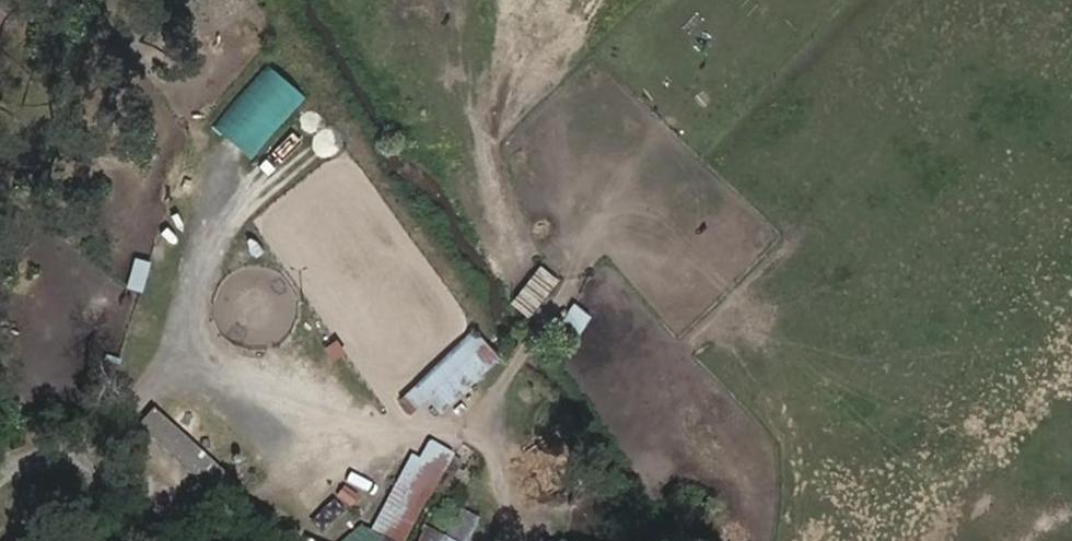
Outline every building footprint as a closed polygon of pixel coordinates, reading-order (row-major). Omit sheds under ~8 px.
[(261,62),(214,129),(255,158),(303,91),(261,62)] [(140,290),(148,259),(133,255),(125,286),(140,290)] [(510,303),(530,316),(556,275),(536,263),(510,303)] [(571,303),(561,323),(580,332),(589,312),(571,303)] [(416,389),(437,412),(496,358),(474,335),(416,389)] [(209,488),(224,469),(154,414),(139,433),(209,488)] [(450,454),(431,444),(422,463),(413,458),(373,534),(387,540),(404,540),(450,454)] [(425,528),(418,540),(450,540),(425,528)]
